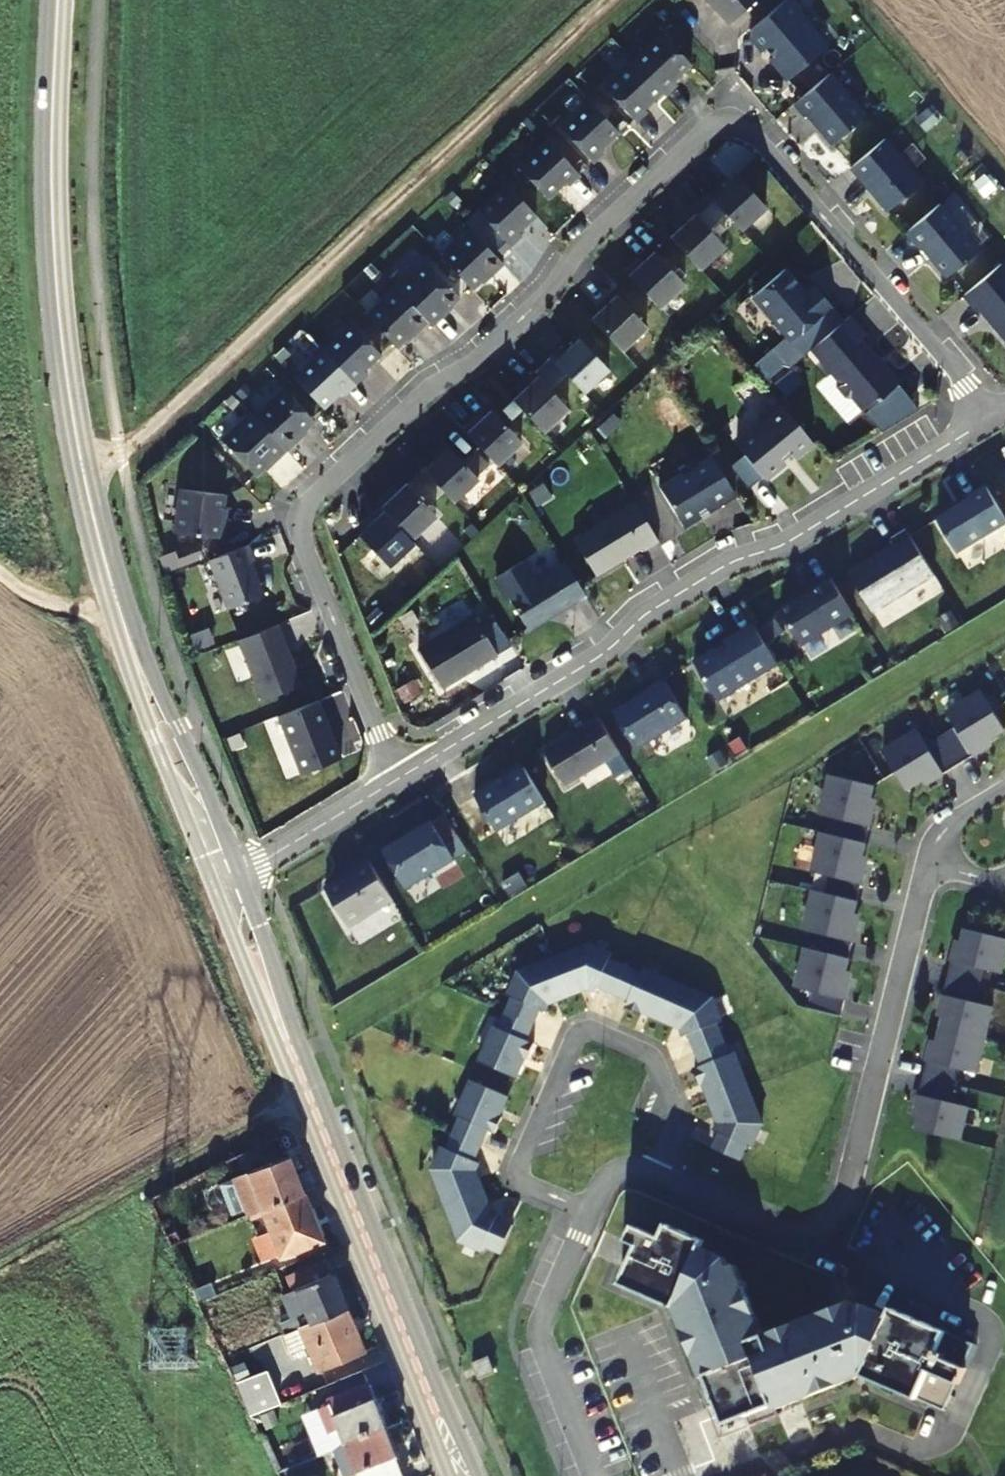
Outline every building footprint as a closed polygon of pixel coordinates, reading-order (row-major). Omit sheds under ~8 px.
[(727,24),(753,0),(705,0),(727,24)] [(748,29),(748,36),(760,50),(763,48),(770,57),(767,59),(785,80),(823,47),(809,30),(811,28),(787,0),(782,0),(748,29)] [(660,92),(663,96),(675,85),(672,82),(689,65),(660,34),(631,61),(660,92)] [(660,92),(631,61),(602,88),(634,123),(646,112),(643,109),(660,92)] [(863,115),(827,74),(792,104),(803,116),(806,115),(830,144),(863,115)] [(617,133),(588,102),(558,129),(591,164),(602,153),(599,149),(617,133)] [(919,182),(883,138),(848,168),(859,180),(861,178),(867,187),(865,188),(876,201),(878,200),(886,210),(919,182)] [(578,175),(545,140),(516,168),(545,199),(563,183),(566,186),(578,175)] [(717,183),(705,194),(723,213),(738,230),(763,207),(734,176),(721,188),(717,183)] [(534,215),(504,184),(475,211),(508,246),(519,235),(516,232),(534,215)] [(706,228),(723,213),(705,194),(677,220),(681,225),(668,237),(697,269),(722,245),(706,228)] [(939,202),(904,231),(918,247),(920,246),(945,276),(977,248),(939,202)] [(501,264),(468,229),(439,257),(470,290),(486,275),(487,276),(501,264)] [(636,258),(622,271),(656,308),(682,283),(652,251),(640,263),(636,258)] [(425,322),(429,327),(442,315),(441,313),(457,298),(423,261),(393,289),(425,322)] [(999,263),(962,295),(974,309),(977,307),(1004,341),(1004,271),(999,263)] [(750,296),(789,341),(830,306),(812,285),(803,292),(783,268),(750,296)] [(393,289),(393,288),(363,315),(394,348),(410,333),(412,335),(425,322),(393,289)] [(589,319),(619,351),(644,327),(610,290),(597,303),(602,307),(589,319)] [(847,316),(809,349),(836,381),(835,386),(844,396),(849,396),(860,409),(865,410),(898,383),(884,366),(881,366),(857,338),(863,334),(847,316)] [(349,323),(320,350),(353,385),(365,374),(362,370),(378,355),(349,323)] [(643,330),(626,346),(634,354),(651,338),(643,330)] [(559,346),(548,357),(581,393),(606,370),(576,339),(563,351),(559,346)] [(353,385),(320,350),(291,377),(321,409),(338,392),(341,396),(353,385)] [(771,350),(752,365),(765,380),(783,364),(771,350)] [(799,382),(789,371),(773,384),(783,396),(799,382)] [(510,401),(540,432),(565,408),(532,372),(519,384),(523,389),(510,401)] [(281,388),(252,416),(284,451),(297,439),(296,436),(312,421),(281,388)] [(780,407),(734,445),(763,480),(783,463),(780,461),(789,454),(792,458),(810,443),(780,407)] [(473,417),(460,429),(494,465),(519,441),(490,410),(477,422),(473,417)] [(248,412),(219,440),(253,476),(269,461),(271,463),(284,451),(252,416),(248,412)] [(434,458),(421,470),(450,502),(475,479),(442,443),(430,454),(434,458)] [(733,496),(709,455),(697,463),(695,461),(680,470),(679,474),(657,488),(681,527),(699,517),(698,516),(705,511),(706,512),(733,496)] [(387,492),(374,503),(378,507),(408,539),(433,516),(404,484),(391,496),(387,492)] [(984,486),(966,497),(967,499),(935,519),(955,553),(1004,523),(1004,521),(984,486)] [(178,489),(172,533),(221,539),(223,521),(220,520),(223,494),(178,489)] [(642,551),(656,542),(632,502),(571,539),(594,577),(640,548),(642,551)] [(384,568),(411,543),(408,539),(378,507),(364,520),(368,524),(355,536),(384,568)] [(413,534),(421,549),(447,534),(438,520),(413,534)] [(932,576),(905,531),(890,540),(893,545),(847,573),(871,613),(932,576)] [(206,560),(226,609),(261,596),(259,590),(261,589),(256,577),(254,578),(248,563),(252,561),(245,545),(206,560)] [(177,567),(175,560),(172,552),(158,557),(163,572),(177,567)] [(200,559),(197,552),(175,560),(177,567),(200,559)] [(568,599),(581,592),(564,565),(534,583),(520,560),(493,577),(524,628),(569,602),(568,599)] [(777,610),(799,646),(850,614),(828,578),(805,592),(807,595),(797,601),(796,599),(777,610)] [(494,654),(471,615),(415,649),(439,687),(466,671),(464,669),(473,664),(474,667),(494,654)] [(277,624),(236,640),(260,701),(301,685),(277,624)] [(775,664),(751,625),(722,643),(724,646),(714,652),(713,650),(692,663),(715,701),(775,664)] [(208,629),(204,631),(209,645),(214,643),(208,629)] [(190,636),(195,650),(209,645),(204,631),(190,636)] [(611,714),(633,750),(685,719),(662,681),(647,690),(649,693),(634,702),(631,702),(611,714)] [(923,727),(892,745),(916,784),(934,773),(937,778),(990,746),(987,741),(1004,730),(982,691),(952,710),(960,724),(932,742),(923,727)] [(339,758),(316,700),(276,716),(299,774),(339,758)] [(620,756),(597,719),(568,736),(569,739),(561,744),(559,742),(542,753),(564,790),(620,756)] [(494,832),(542,803),(521,768),(497,783),(495,781),(472,795),(494,832)] [(873,786),(830,775),(820,816),(837,820),(833,836),(822,833),(812,873),(829,877),(825,894),(813,891),(804,931),(821,935),(817,951),(806,948),(796,988),(813,992),(808,1009),(841,1017),(848,987),(843,985),(856,929),(851,928),(864,871),(859,870),(872,814),(867,813),(873,786)] [(404,890),(465,853),(455,837),(442,844),(429,822),(403,838),(404,840),(397,844),(396,842),(381,851),(404,890)] [(346,928),(391,901),(366,859),(349,870),(350,873),(323,889),(346,928)] [(917,1130),(960,1141),(969,1107),(952,1103),(960,1070),(977,1074),(993,1007),(976,1003),(984,970),(1001,974),(1004,957),(1004,939),(966,929),(961,950),(955,949),(940,1009),(946,1010),(936,1050),(931,1049),(916,1109),(922,1110),(917,1130)] [(609,993),(621,966),(607,959),(609,955),(586,945),(551,959),(565,995),(584,987),(592,990),(594,986),(609,993)] [(565,995),(551,959),(515,973),(505,996),(510,998),(503,1014),(531,1026),(538,1010),(542,1012),(546,1004),(565,995)] [(659,1019),(675,984),(640,969),(638,973),(621,966),(609,993),(625,999),(621,1006),(637,1013),(639,1010),(659,1019)] [(691,1051),(720,1040),(714,1024),(718,1022),(709,999),(675,984),(659,1019),(677,1027),(680,1035),(684,1034),(691,1051)] [(524,1042),(531,1026),(503,1014),(496,1029),(492,1027),(476,1063),(513,1079),(521,1059),(524,1061),(531,1045),(524,1042)] [(707,1104),(745,1089),(731,1054),(727,1056),(720,1040),(691,1051),(697,1065),(690,1068),(696,1084),(699,1083),(707,1104)] [(496,1117),(505,1097),(468,1081),(452,1116),(456,1118),(449,1134),(478,1146),(485,1131),(492,1134),(499,1118),(496,1117)] [(758,1125),(745,1089),(707,1104),(715,1124),(712,1132),(716,1134),(709,1150),(738,1162),(745,1146),(748,1148),(758,1125)] [(478,1146),(449,1134),(442,1149),(439,1147),(428,1170),(442,1206),(479,1192),(472,1172),(475,1164),(471,1162),(478,1146)] [(240,1179),(250,1208),(251,1212),(264,1208),(306,1192),(293,1157),(240,1179)] [(250,1208),(240,1179),(222,1187),(234,1214),(250,1208)] [(284,1255),(324,1240),(306,1192),(264,1208),(284,1255)] [(487,1211),(479,1192),(442,1206),(456,1242),(479,1252),(481,1248),(497,1255),(510,1226),(494,1219),(495,1215),(487,1211)] [(722,1259),(698,1248),(701,1242),(664,1225),(658,1239),(630,1227),(623,1242),(635,1247),(618,1285),(671,1309),(698,1378),(693,1380),(704,1410),(715,1405),(726,1400),(737,1405),(741,1417),(742,1418),(746,1428),(776,1416),(773,1410),(859,1377),(941,1412),(948,1396),(920,1384),(925,1373),(953,1385),(956,1386),(963,1370),(960,1368),(952,1365),(962,1342),(888,1309),(885,1316),(861,1305),(852,1309),(849,1302),(761,1337),(733,1265),(726,1268),(722,1259)] [(311,1324),(346,1311),(325,1259),(288,1274),(294,1290),(290,1292),(293,1301),(300,1298),(311,1324)] [(311,1324),(303,1328),(320,1369),(363,1351),(346,1311),(311,1324)] [(970,1345),(962,1342),(952,1365),(960,1368),(970,1345)] [(244,1366),(263,1359),(259,1344),(239,1352),(244,1366)] [(491,1374),(485,1357),(468,1364),(475,1381),(491,1374)] [(278,1401),(280,1400),(268,1370),(238,1381),(251,1411),(278,1401)] [(953,1385),(925,1373),(920,1384),(948,1396),(953,1385)] [(328,1436),(342,1431),(348,1446),(390,1430),(367,1380),(327,1397),(331,1411),(321,1416),(328,1436)] [(726,1400),(715,1405),(722,1425),(741,1417),(737,1405),(726,1400)] [(278,1401),(251,1411),(248,1412),(257,1431),(286,1420),(278,1401)] [(390,1430),(348,1446),(334,1452),(343,1475),(354,1475),(360,1474),(361,1475),(407,1475),(390,1430)]
